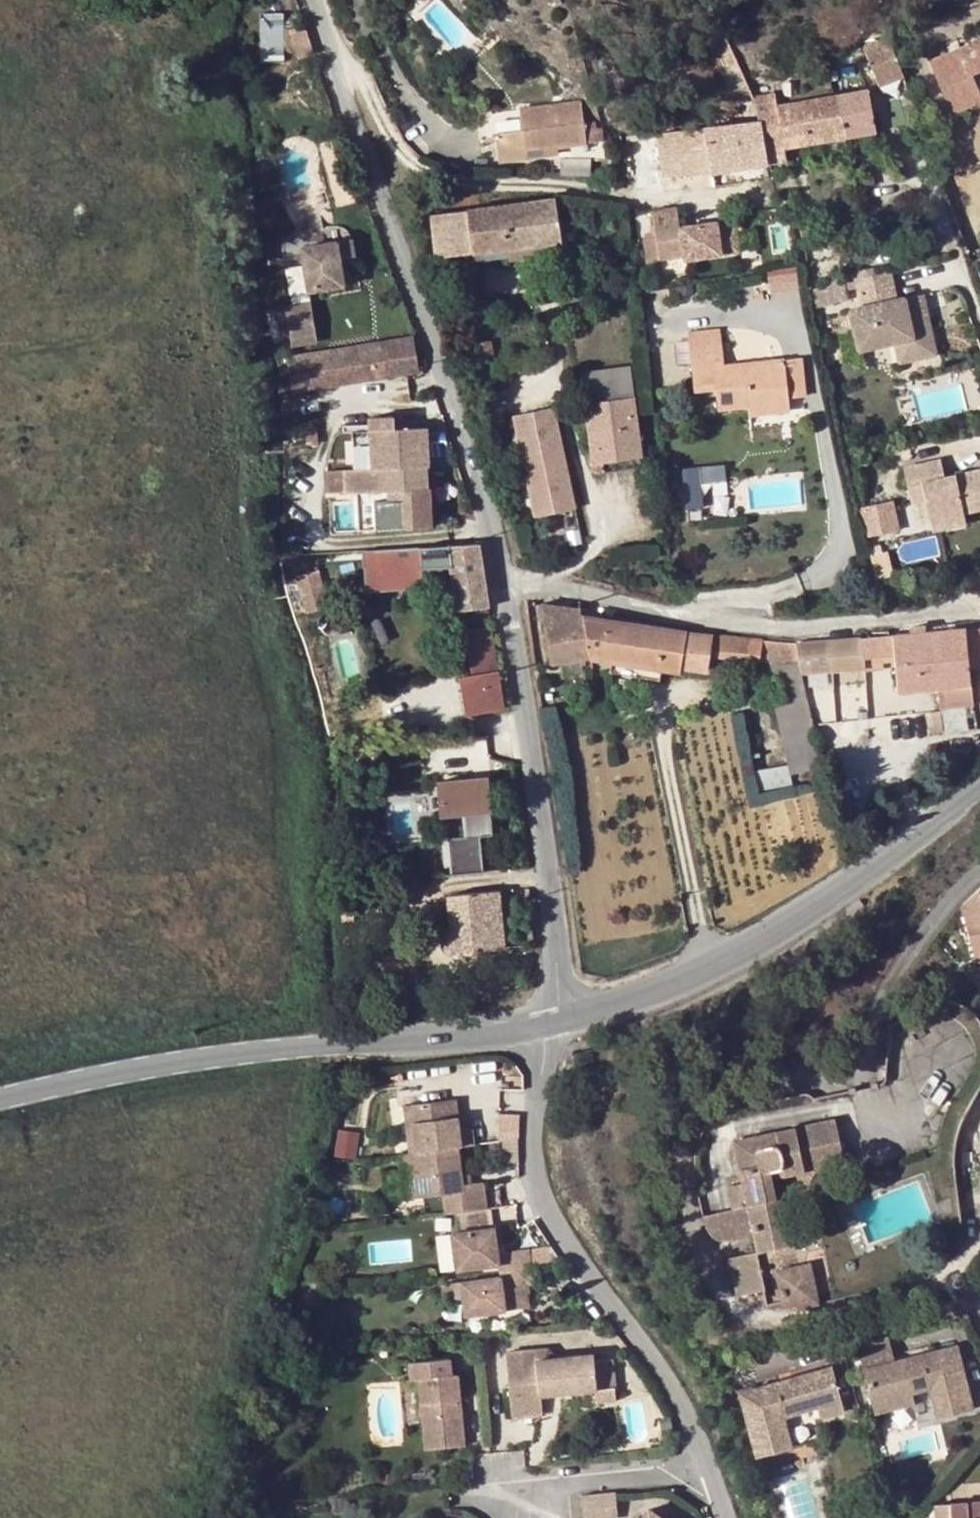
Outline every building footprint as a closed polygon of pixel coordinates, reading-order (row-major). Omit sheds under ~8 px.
[(705,40),(710,38),(726,73),(720,76),(729,94),(749,86),(710,4),(691,12),(705,40)] [(264,10),(264,54),(286,54),(287,11),(264,10)] [(903,77),(887,38),(863,48),(878,87),(903,77)] [(960,49),(963,55),(979,48),(979,40),(960,49)] [(976,85),(972,76),(979,73),(979,48),(963,55),(960,49),(929,63),(951,114),(979,101),(979,94),(976,85)] [(868,90),(836,95),(845,138),(876,132),(868,90)] [(774,94),(754,97),(759,122),(766,163),(786,160),(784,148),(834,139),(827,97),(777,105),(774,94)] [(845,138),(836,95),(827,97),(834,139),(845,138)] [(521,129),(524,151),(557,147),(586,143),(583,121),(580,101),(518,109),(521,129)] [(583,121),(586,143),(603,141),(601,126),(594,127),(593,120),(583,121)] [(710,172),(766,163),(759,122),(702,129),(710,172)] [(498,162),(525,159),(524,151),(521,129),(494,132),(498,162)] [(710,172),(702,129),(655,134),(660,173),(684,173),(710,172)] [(660,173),(655,134),(624,139),(628,175),(660,173)] [(557,147),(524,151),(525,159),(558,154),(557,147)] [(589,175),(590,159),(559,158),(558,175),(589,175)] [(711,186),(710,172),(684,173),(686,187),(711,186)] [(499,205),(505,249),(506,248),(560,241),(554,198),(499,205)] [(471,253),(505,249),(499,205),(429,215),(434,258),(471,253)] [(677,207),(669,208),(670,219),(678,218),(677,207)] [(670,219),(669,208),(652,209),(657,260),(682,257),(678,218),(670,219)] [(810,221),(799,224),(802,240),(814,238),(810,221)] [(351,240),(301,248),(305,269),(308,291),(343,285),(339,259),(347,258),(353,257),(351,240)] [(560,241),(506,248),(508,261),(562,253),(560,241)] [(610,247),(593,244),(592,256),(609,260),(610,247)] [(471,253),(472,260),(505,256),(505,249),(471,253)] [(339,259),(343,285),(351,284),(347,258),(339,259)] [(771,288),(800,286),(798,265),(769,267),(771,288)] [(287,272),(292,305),(310,302),(308,291),(305,269),(287,272)] [(913,359),(933,355),(919,295),(893,302),(886,272),(854,280),(860,309),(849,312),(858,350),(893,342),(909,338),(913,359)] [(762,291),(753,291),(754,300),(762,300),(762,291)] [(687,335),(689,355),(723,351),(720,331),(687,335)] [(893,342),(898,363),(913,359),(909,338),(893,342)] [(488,342),(470,346),(480,397),(498,394),(488,342)] [(412,344),(290,364),(294,390),(416,370),(412,344)] [(723,351),(689,355),(694,390),(715,389),(717,410),(748,407),(749,416),(771,414),(769,401),(789,400),(784,359),(725,365),(723,351)] [(784,359),(789,400),(805,398),(800,357),(784,359)] [(630,367),(580,374),(584,403),(634,397),(630,367)] [(584,403),(590,464),(602,462),(641,457),(634,397),(584,403)] [(769,401),(771,414),(791,412),(789,400),(769,401)] [(533,519),(563,512),(575,510),(553,407),(512,416),(533,519)] [(305,427),(308,445),(318,444),(316,426),(305,427)] [(428,427),(369,430),(370,468),(389,467),(390,489),(430,487),(428,427)] [(351,431),(352,469),(370,468),(369,430),(351,431)] [(602,462),(604,473),(643,467),(641,457),(602,462)] [(696,478),(703,492),(730,479),(722,465),(696,478)] [(903,473),(907,492),(922,489),(925,505),(931,531),(964,523),(963,519),(979,515),(979,475),(943,483),(939,465),(903,473)] [(432,528),(430,487),(390,489),(389,467),(370,468),(352,469),(342,469),(343,494),(356,493),(371,492),(373,530),(432,528)] [(325,470),(326,495),(343,494),(342,469),(325,470)] [(907,492),(911,508),(925,505),(922,489),(907,492)] [(356,493),(358,531),(373,530),(371,492),(356,493)] [(875,504),(860,508),(866,538),(881,534),(875,504)] [(931,531),(932,537),(966,529),(964,523),(931,531)] [(488,608),(477,544),(410,548),(418,585),(429,584),(427,572),(450,569),(457,611),(488,608)] [(880,545),(870,548),(874,563),(883,561),(880,545)] [(317,571),(296,578),(307,616),(328,609),(317,571)] [(581,616),(580,608),(538,603),(550,664),(588,658),(610,661),(660,669),(679,672),(680,668),(704,672),(707,655),(759,660),(763,641),(687,632),(581,616)] [(919,626),(909,627),(909,635),(920,634),(919,626)] [(936,688),(971,685),(969,668),(979,667),(979,629),(926,633),(920,634),(922,662),(935,662),(936,688)] [(491,630),(466,635),(473,678),(460,680),(466,717),(504,711),(501,687),(491,630)] [(909,635),(795,644),(798,661),(801,674),(863,670),(862,667),(862,660),(892,656),(893,664),(896,691),(936,688),(935,662),(922,662),(920,634),(909,635)] [(798,661),(795,644),(763,641),(759,660),(769,660),(798,661)] [(862,660),(862,667),(893,664),(892,656),(862,660)] [(801,674),(798,661),(769,660),(776,698),(807,701),(801,674)] [(660,669),(610,661),(607,673),(657,681),(660,669)] [(790,775),(787,765),(754,771),(758,792),(791,785),(790,775)] [(447,838),(451,874),(483,871),(479,836),(491,835),(486,779),(439,783),(442,814),(464,812),(466,836),(447,838)] [(966,897),(953,912),(964,943),(979,937),(979,884),(966,897)] [(499,891),(447,897),(449,931),(445,933),(441,938),(441,945),(443,949),(446,954),(449,954),(504,948),(499,891)] [(964,943),(972,966),(979,963),(979,937),(964,943)] [(351,1005),(353,1018),(367,1015),(365,1003),(351,1005)] [(580,1049),(586,1057),(599,1048),(593,1040),(580,1049)] [(974,1098),(963,1120),(958,1135),(956,1146),(968,1147),(974,1128),(977,1119),(979,1114),(979,1089),(974,1098)] [(443,1198),(446,1217),(488,1212),(483,1185),(470,1187),(463,1188),(461,1177),(458,1151),(474,1148),(471,1131),(466,1132),(458,1133),(456,1118),(454,1104),(410,1111),(417,1155),(410,1156),(399,1158),(406,1202),(443,1198)] [(403,1112),(410,1156),(417,1155),(410,1111),(403,1112)] [(502,1111),(502,1129),(524,1128),(523,1111),(502,1111)] [(458,1133),(466,1132),(463,1117),(456,1118),(458,1133)] [(754,1233),(758,1252),(793,1244),(782,1195),(774,1197),(770,1178),(844,1162),(835,1120),(734,1142),(743,1182),(727,1185),(732,1208),(748,1206),(754,1233)] [(968,1147),(956,1146),(954,1165),(967,1164),(968,1147)] [(463,1188),(470,1187),(468,1176),(461,1177),(463,1188)] [(748,1206),(732,1208),(702,1215),(705,1229),(716,1241),(754,1233),(748,1206)] [(471,1235),(493,1232),(490,1214),(468,1217),(471,1235)] [(498,1259),(497,1248),(494,1231),(493,1232),(471,1235),(451,1237),(457,1276),(499,1272),(501,1283),(462,1288),(464,1305),(467,1321),(506,1316),(506,1314),(503,1293),(531,1290),(535,1290),(529,1254),(506,1257),(498,1259)] [(505,1247),(497,1248),(498,1259),(506,1257),(505,1247)] [(763,1289),(758,1252),(730,1258),(738,1294),(763,1289)] [(774,1289),(776,1294),(777,1299),(781,1298),(782,1304),(805,1308),(818,1305),(810,1265),(776,1271),(779,1288),(774,1289)] [(464,1305),(462,1288),(444,1291),(445,1307),(464,1305)] [(531,1290),(503,1293),(506,1314),(532,1310),(530,1298),(531,1296),(531,1290)] [(776,1294),(765,1296),(767,1306),(780,1303),(782,1304),(781,1298),(777,1299),(776,1294)] [(894,1359),(887,1336),(855,1344),(871,1401),(910,1392),(928,1388),(936,1416),(972,1409),(956,1344),(927,1351),(929,1356),(918,1359),(917,1354),(894,1359)] [(508,1359),(515,1423),(546,1420),(545,1402),(600,1396),(601,1407),(620,1404),(616,1364),(598,1366),(596,1359),(559,1362),(550,1355),(508,1359)] [(452,1363),(411,1368),(413,1384),(420,1384),(426,1455),(467,1450),(460,1380),(454,1380),(452,1363)] [(782,1413),(799,1409),(840,1398),(831,1366),(738,1391),(756,1455),(791,1445),(782,1413)] [(910,1392),(871,1401),(874,1414),(912,1404),(910,1392)] [(840,1398),(799,1409),(802,1419),(843,1409),(840,1398)] [(583,1499),(585,1517),(619,1517),(616,1496),(583,1499)] [(949,1503),(950,1517),(979,1517),(979,1502),(949,1503)]
